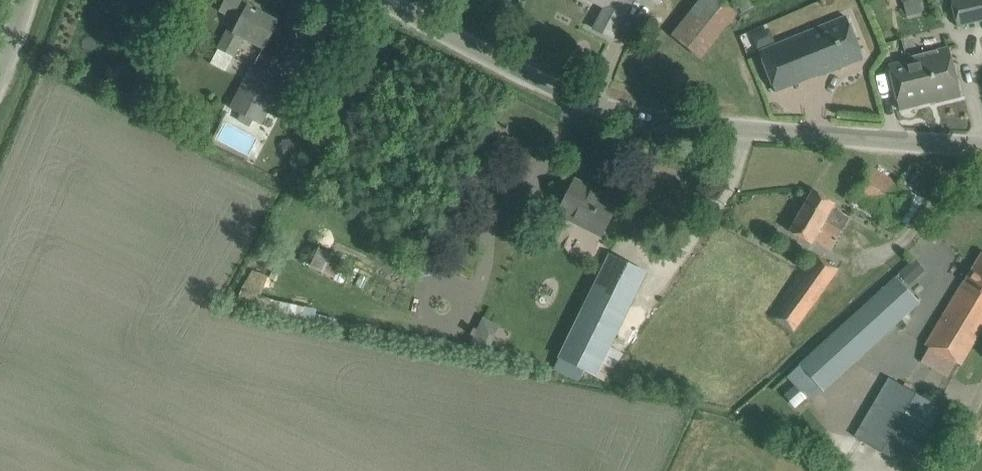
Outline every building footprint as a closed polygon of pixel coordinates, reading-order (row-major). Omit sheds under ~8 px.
[(217,18),(231,26),(219,48),(234,56),(244,37),(266,48),(270,40),(278,23),(262,14),(264,11),(243,0),(226,0),(217,18)] [(622,20),(624,17),(633,0),(592,0),(606,7),(595,29),(613,38),(622,20)] [(721,0),(700,0),(672,35),(700,58),(737,13),(721,0)] [(741,10),(761,0),(736,0),(741,10)] [(957,26),(981,20),(981,0),(951,0),(952,1),(957,26)] [(806,31),(759,50),(776,93),(823,74),(823,76),(865,60),(845,15),(806,31)] [(936,101),(936,103),(961,96),(949,47),(925,53),(926,55),(908,60),(889,65),(900,110),(936,101)] [(262,124),(284,81),(254,65),(244,83),(232,108),(241,113),(238,119),(250,126),(254,119),(262,124)] [(892,222),(911,191),(869,165),(850,197),(892,222)] [(603,231),(618,202),(576,180),(559,214),(573,221),(575,216),(603,231)] [(835,203),(814,191),(804,208),(793,226),(831,249),(849,218),(832,208),(835,203)] [(771,317),(795,332),(835,267),(811,252),(771,317)] [(581,369),(596,376),(648,272),(609,253),(559,357),(560,357),(554,368),(576,379),(581,369)] [(961,364),(979,333),(981,334),(981,333),(981,254),(965,282),(964,281),(949,306),(926,345),(929,347),(921,359),(949,375),(957,362),(961,364)] [(900,273),(910,284),(925,269),(915,259),(900,273)] [(808,397),(811,400),(917,300),(896,277),(789,378),(796,385),(808,397)] [(475,337),(470,348),(484,355),(498,326),(484,319),(478,330),(474,328),(471,335),(475,337)] [(857,436),(911,466),(944,408),(890,377),(857,436)] [(796,385),(787,393),(799,405),(808,397),(796,385)]
